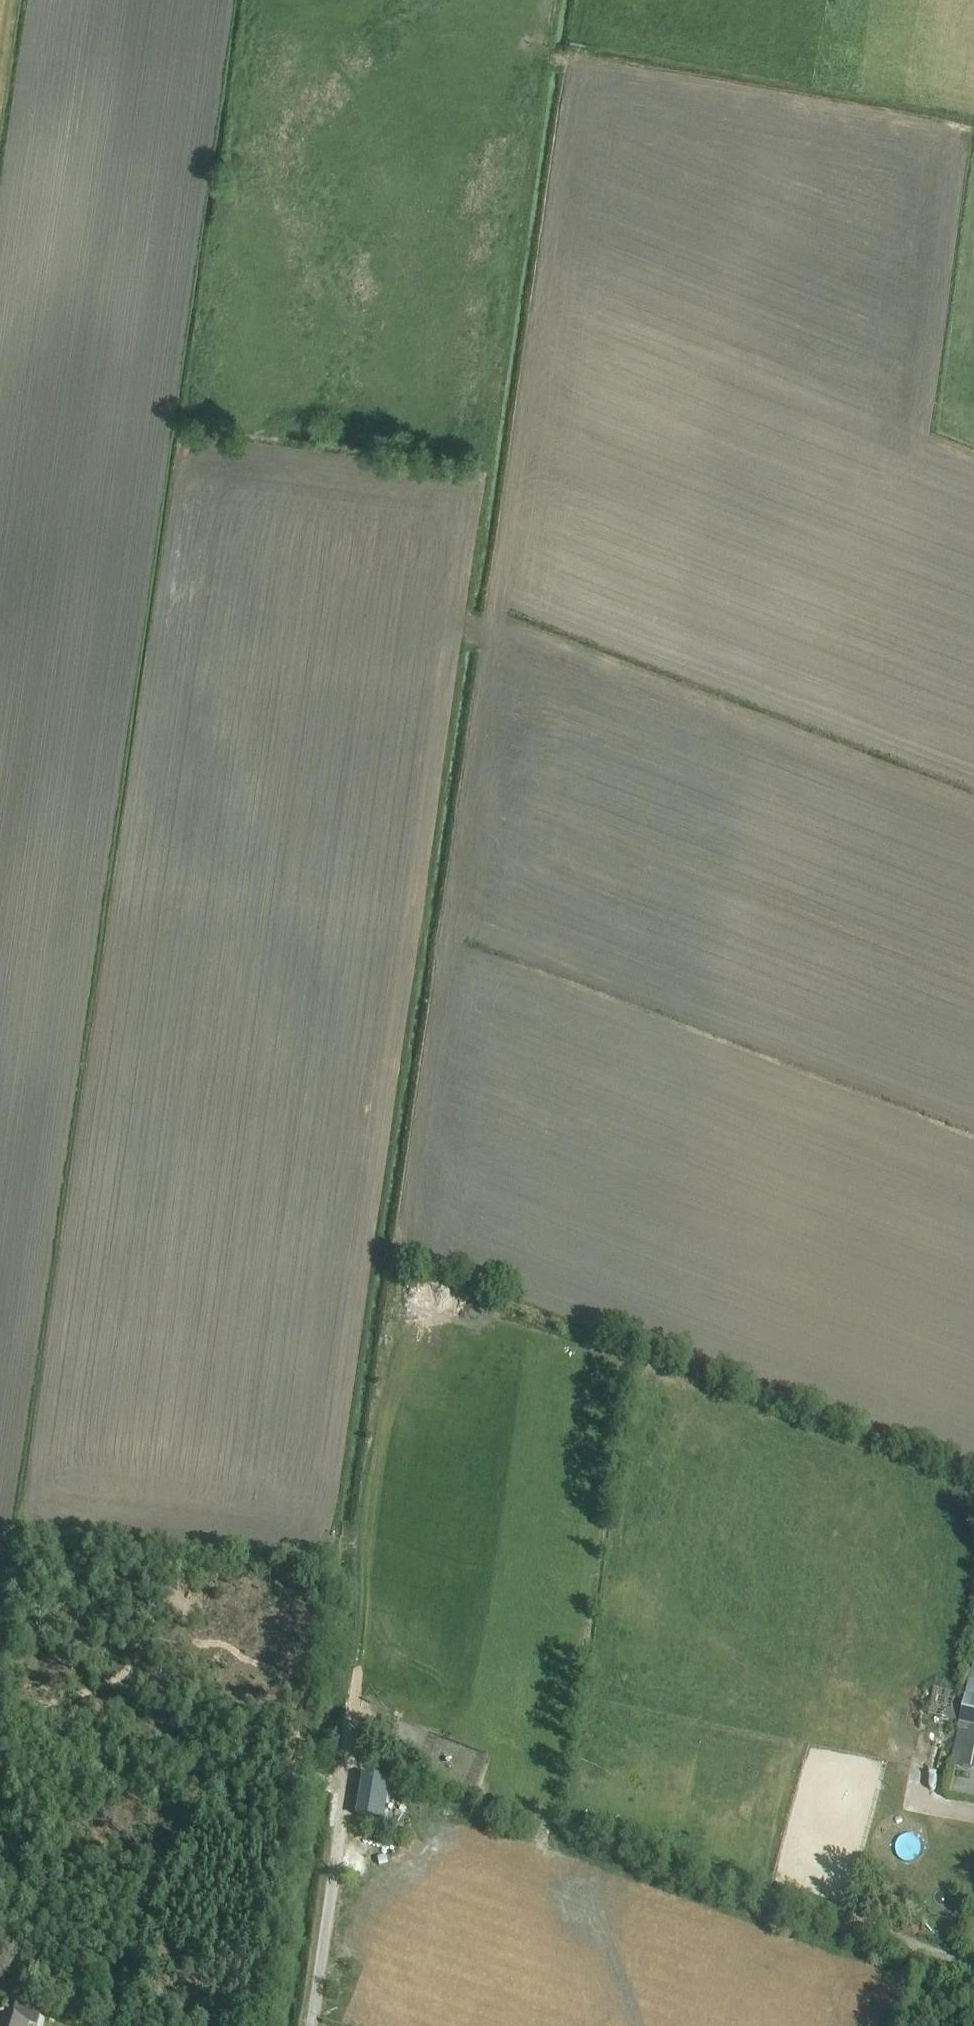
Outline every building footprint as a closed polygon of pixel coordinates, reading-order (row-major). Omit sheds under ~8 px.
[(933,1685),(929,1713),(941,1714),(937,1751),(954,1753),(962,1689),(933,1685)] [(973,1728),(973,1700),(965,1698),(959,1725),(973,1728)] [(30,2025),(35,2025),(40,2010),(14,2002),(9,2020),(28,2025),(30,2025)] [(28,2025),(9,2020),(0,2017),(0,2025),(28,2025)]
